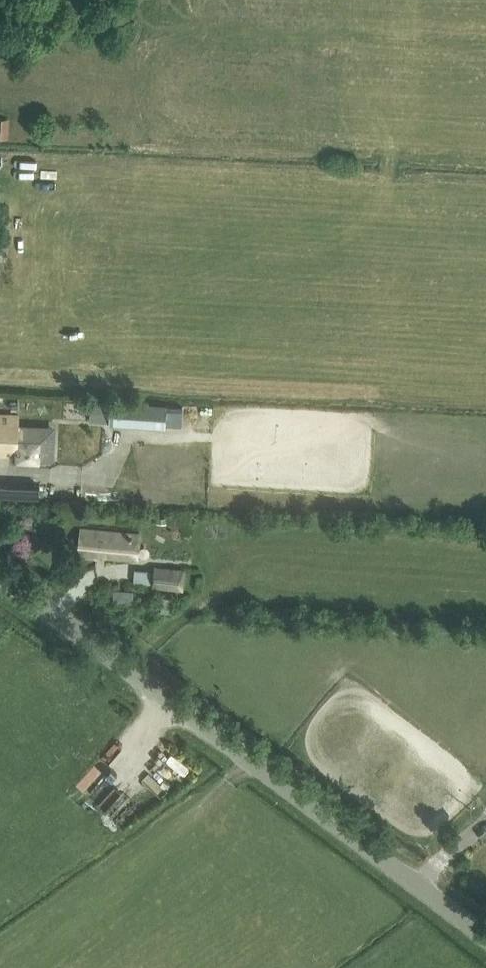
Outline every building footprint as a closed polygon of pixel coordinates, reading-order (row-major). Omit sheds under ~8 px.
[(9,138),(9,118),(0,118),(0,138),(9,138)] [(111,400),(109,424),(165,428),(167,404),(111,400)] [(0,416),(0,452),(18,453),(18,458),(51,459),(52,434),(17,433),(18,416),(0,416)] [(141,534),(81,529),(79,554),(97,556),(97,553),(138,557),(141,534)] [(185,569),(155,566),(153,587),(183,590),(185,569)] [(114,589),(113,604),(134,604),(135,590),(114,589)] [(173,611),(174,597),(164,595),(163,610),(173,611)]
